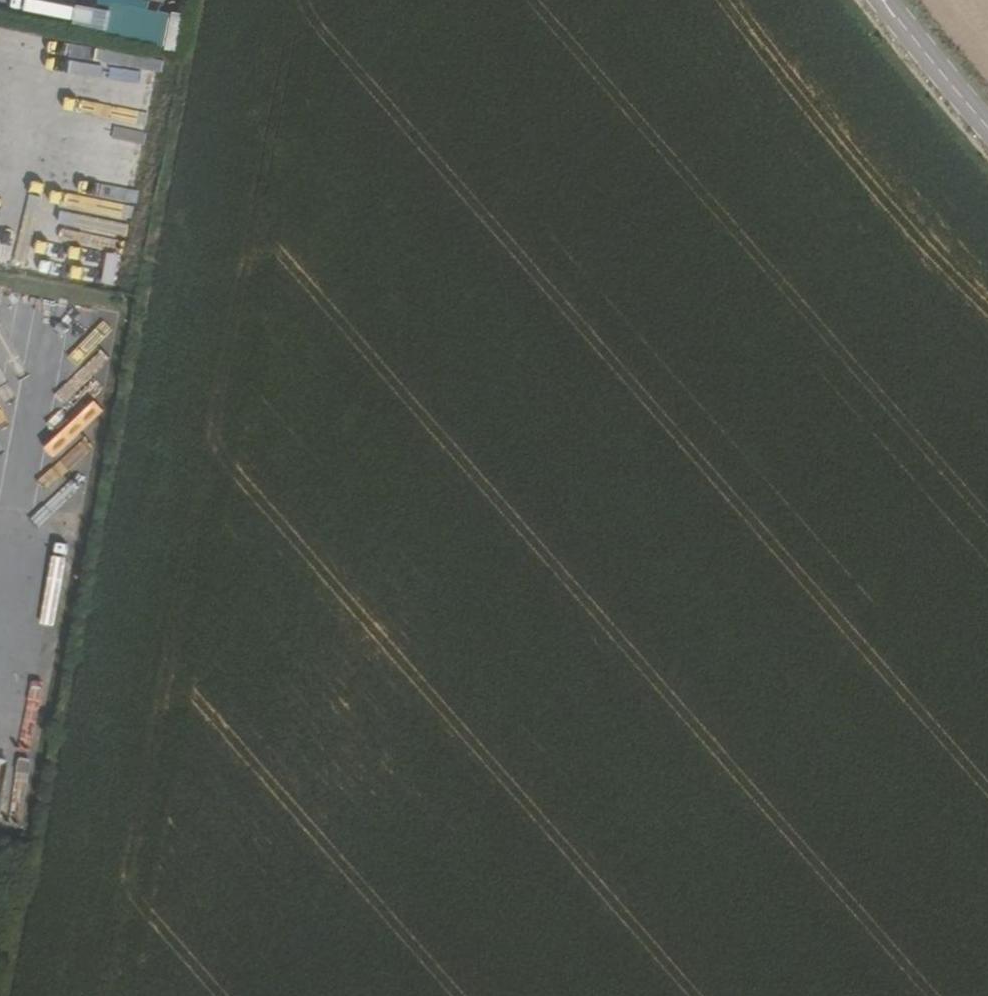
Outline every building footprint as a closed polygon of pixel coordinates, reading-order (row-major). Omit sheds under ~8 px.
[(91,37),(181,51),(186,18),(96,4),(91,37)]
